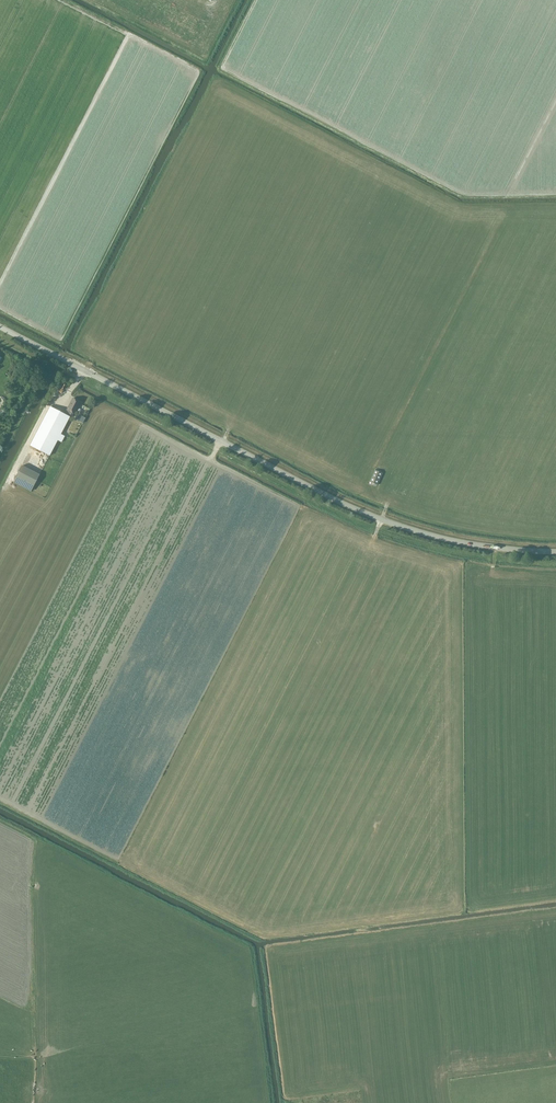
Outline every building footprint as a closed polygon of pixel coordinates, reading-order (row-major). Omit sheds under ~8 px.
[(73,398),(66,410),(67,410),(65,414),(50,406),(30,445),(50,456),(58,440),(61,442),(65,436),(61,434),(70,417),(72,413),(74,414),(80,402),(73,398)] [(41,473),(23,464),(15,481),(32,490),(41,473)] [(369,482),(377,485),(382,473),(374,470),(369,482)]
